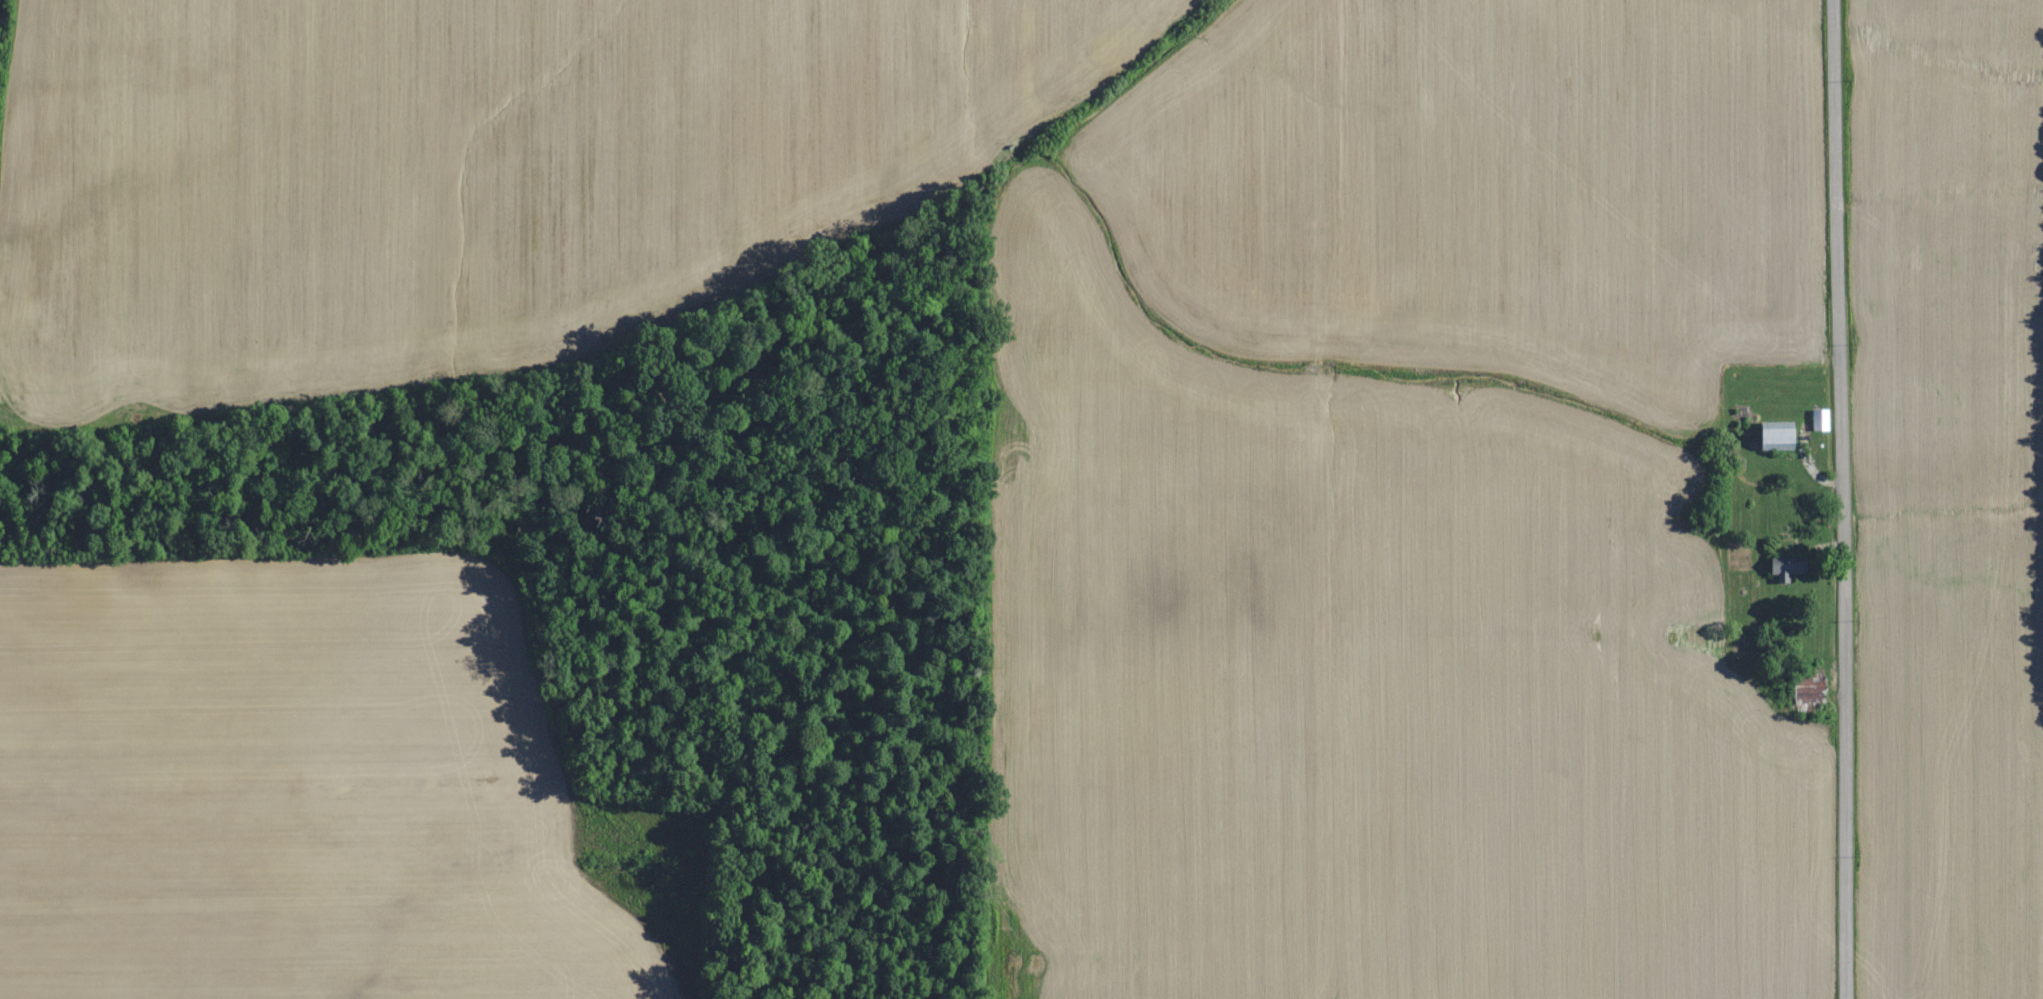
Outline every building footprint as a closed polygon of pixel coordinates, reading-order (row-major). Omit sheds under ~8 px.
[(1796,427),(1772,426),(1772,435),(1776,435),(1776,441),(1796,442),(1796,427)] [(1772,573),(1778,573),(1778,581),(1789,581),(1788,570),(1796,570),(1795,557),(1771,558),(1772,573)]
